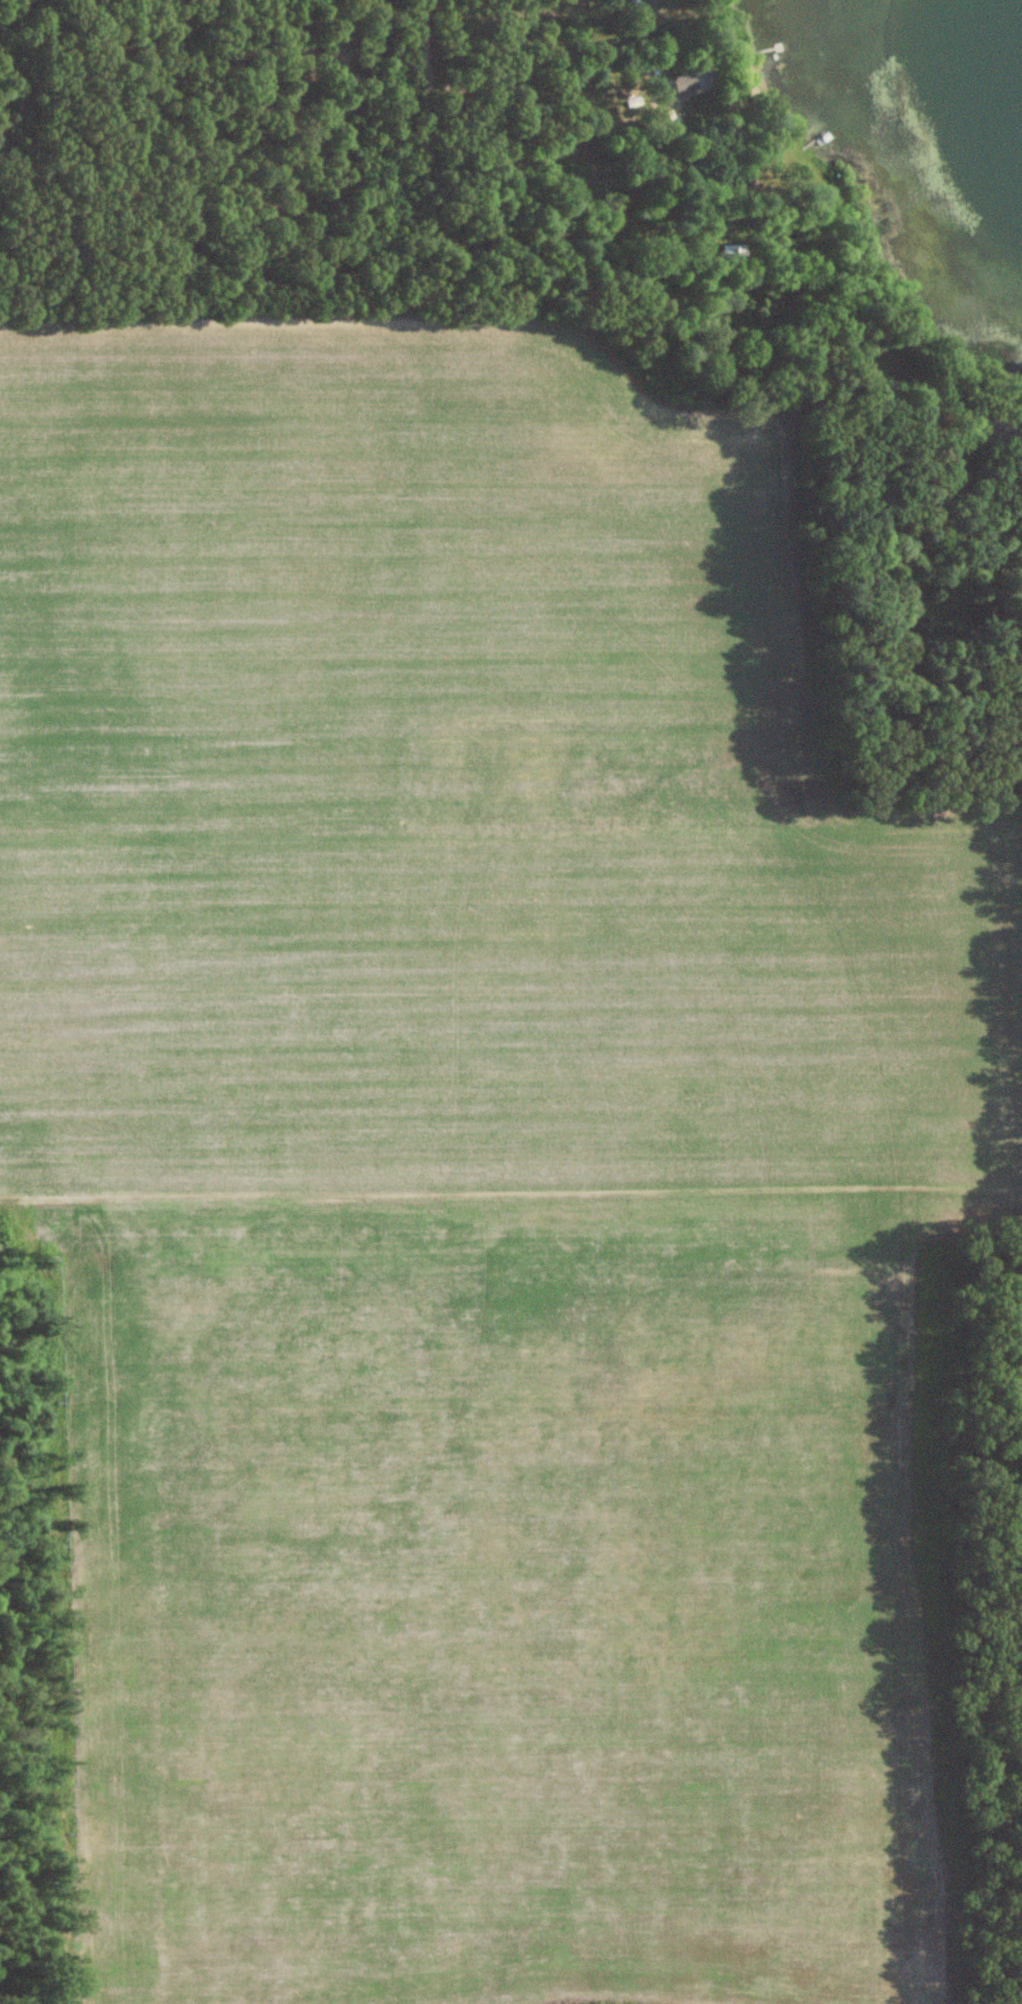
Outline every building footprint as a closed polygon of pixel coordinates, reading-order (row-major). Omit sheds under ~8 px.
[(746,246),(722,246),(722,265),(746,265),(746,246)] [(982,450),(1004,456),(1006,449),(984,444),(982,450)]
